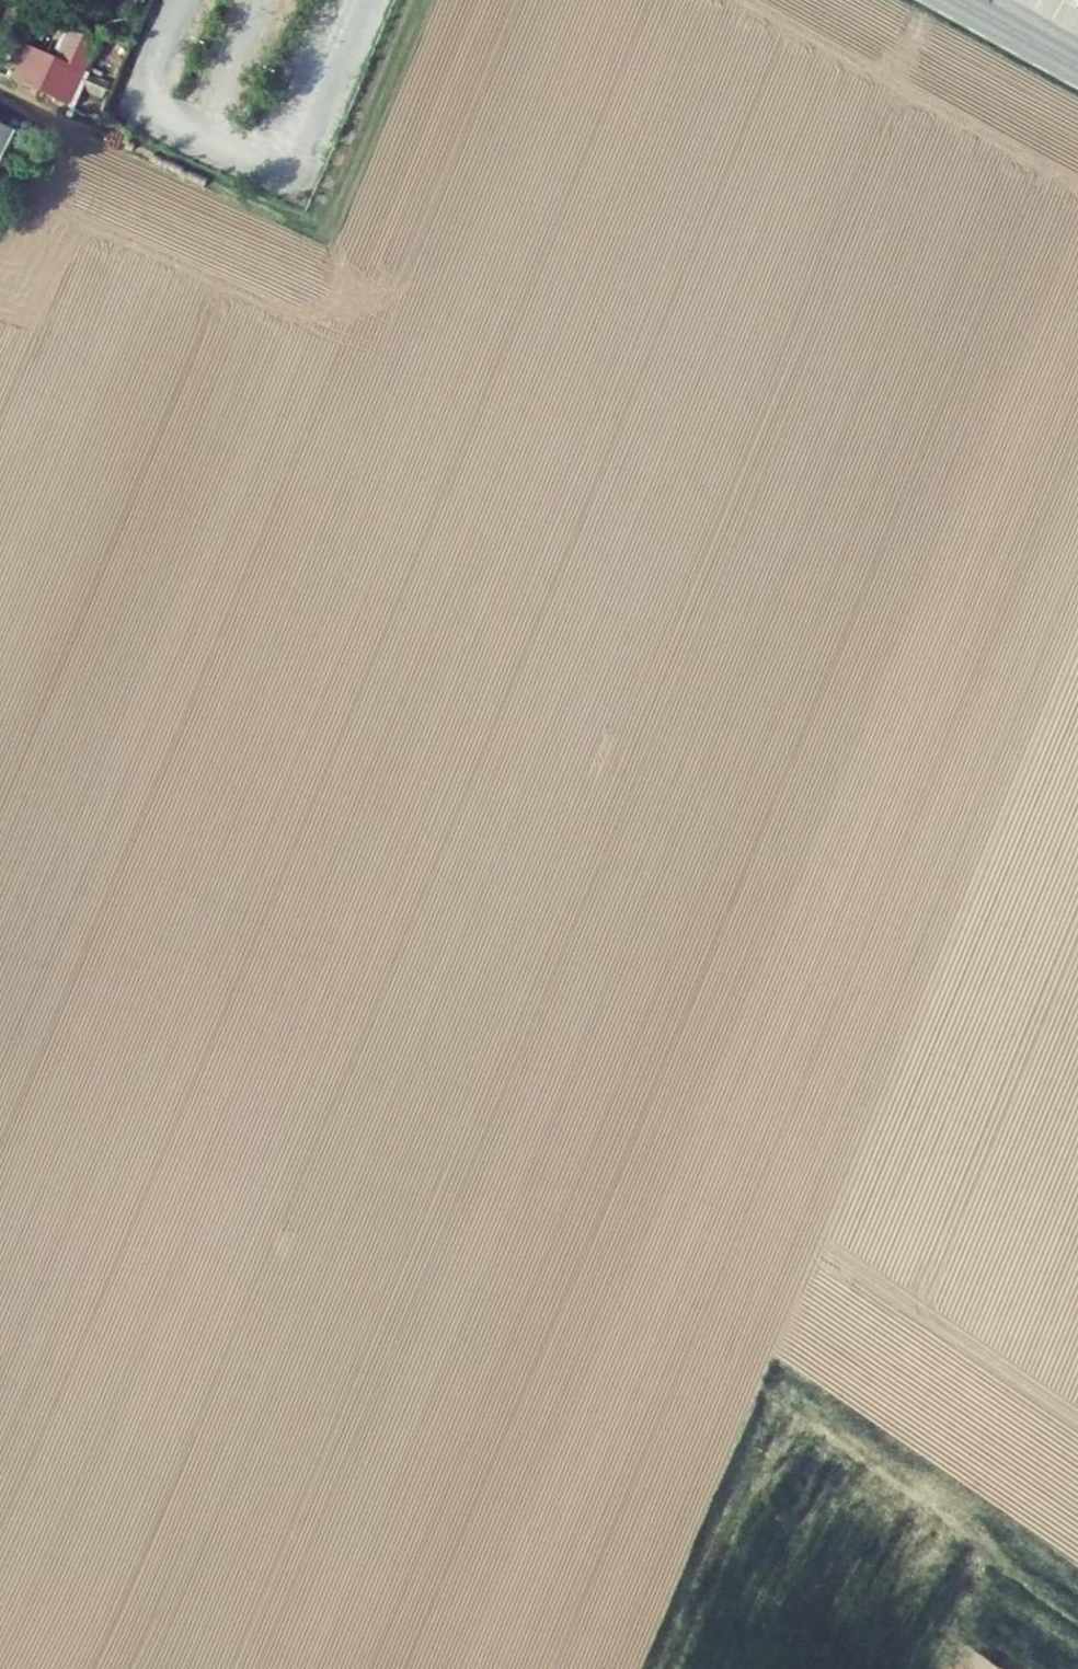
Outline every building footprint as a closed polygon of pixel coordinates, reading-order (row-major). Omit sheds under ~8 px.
[(27,49),(12,88),(77,112),(102,47),(69,34),(58,61),(27,49)] [(0,126),(0,169),(17,134),(0,126)]
